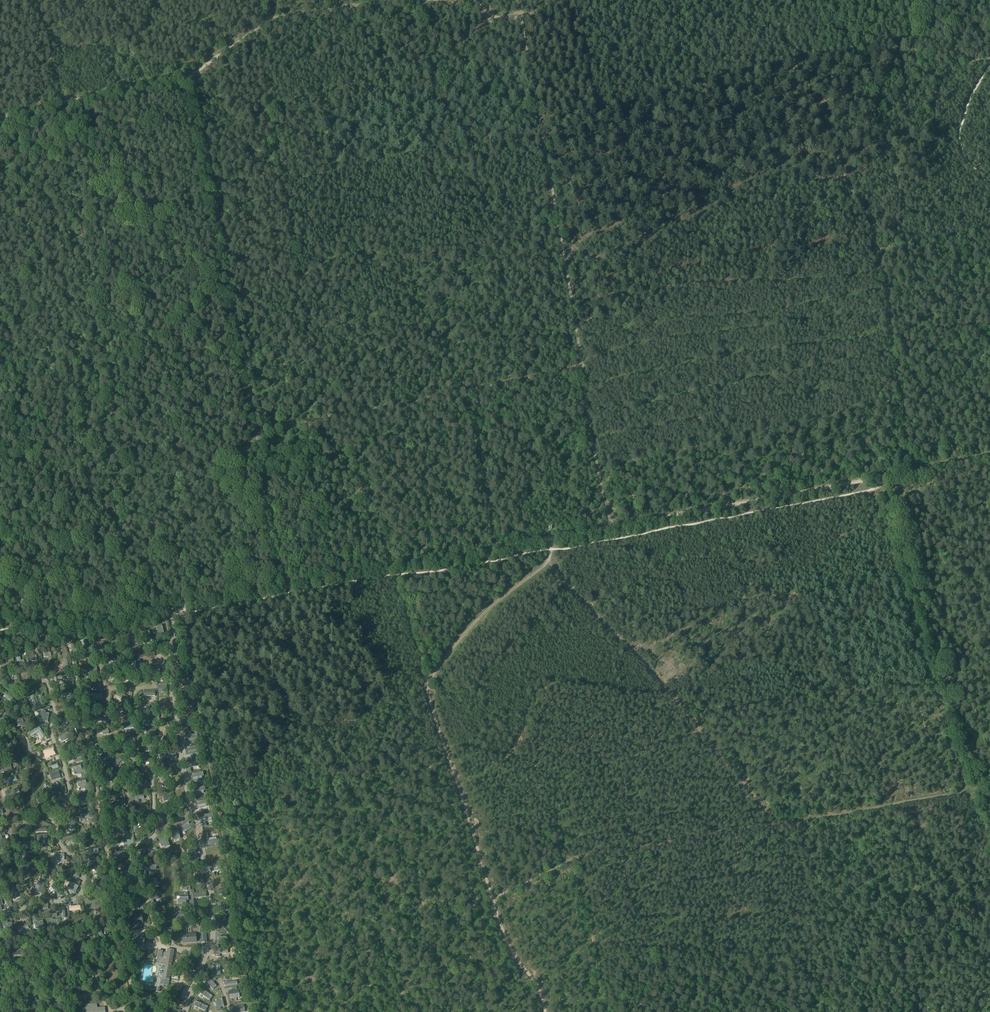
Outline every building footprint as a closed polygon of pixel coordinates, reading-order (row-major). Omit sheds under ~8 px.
[(161,635),(164,634),(163,626),(158,627),(159,628),(156,629),(158,638),(161,637),(161,635)] [(148,641),(151,640),(150,632),(145,633),(146,634),(143,635),(145,644),(148,643),(148,641)] [(117,646),(121,645),(119,637),(115,638),(115,639),(112,640),(114,649),(117,648),(117,646)] [(135,638),(132,639),(132,638),(131,638),(131,639),(128,639),(128,644),(127,644),(128,647),(138,645),(138,642),(136,642),(135,638)] [(0,659),(0,666),(13,663),(12,657),(0,659)] [(158,672),(151,676),(155,682),(162,678),(158,672)] [(4,673),(2,675),(7,682),(8,682),(10,680),(4,673)] [(100,681),(90,682),(90,688),(91,687),(92,690),(101,689),(100,685),(100,681)] [(6,693),(3,696),(6,698),(9,700),(11,702),(14,699),(6,693)] [(119,693),(117,696),(122,698),(125,700),(127,701),(129,697),(119,693)] [(35,697),(31,699),(35,710),(39,708),(35,697)] [(44,721),(48,721),(49,715),(45,714),(46,711),(42,710),(42,715),(41,718),(45,719),(44,721)] [(23,725),(21,719),(19,720),(17,714),(13,716),(16,727),(23,725)] [(66,714),(62,725),(66,727),(71,716),(66,714)] [(0,720),(0,721),(4,729),(10,726),(5,717),(0,720)] [(196,721),(195,717),(185,719),(186,723),(185,723),(186,726),(195,724),(195,721),(196,721)] [(39,727),(29,734),(31,737),(39,732),(42,738),(45,737),(39,727)] [(67,733),(60,738),(62,742),(70,736),(67,733)] [(187,739),(187,742),(194,741),(193,740),(197,740),(197,737),(198,737),(197,735),(198,735),(198,733),(187,735),(187,739)] [(173,738),(164,738),(165,746),(173,745),(173,738)] [(98,744),(95,745),(97,756),(100,755),(103,755),(101,744),(98,745),(98,744)] [(187,751),(187,753),(194,752),(197,751),(197,749),(198,749),(198,747),(198,745),(187,747),(187,751)] [(53,748),(43,751),(46,759),(55,755),(53,748)] [(147,756),(146,760),(152,761),(151,764),(155,765),(156,757),(147,756)] [(120,758),(111,763),(113,766),(114,767),(122,761),(120,758)] [(197,758),(189,760),(189,764),(187,764),(188,767),(196,766),(195,763),(197,762),(197,758)] [(10,763),(0,765),(0,770),(1,773),(12,770),(10,763)] [(80,773),(80,774),(85,772),(84,769),(81,770),(80,766),(73,768),(73,769),(74,769),(75,772),(76,771),(77,774),(80,773)] [(59,772),(50,775),(52,781),(61,778),(59,772)] [(203,776),(203,772),(192,774),(193,778),(192,778),(193,781),(202,779),(202,776),(203,776)] [(164,775),(161,778),(166,786),(170,784),(164,775)] [(85,788),(85,789),(90,787),(89,784),(86,785),(85,781),(78,783),(78,784),(79,784),(79,786),(81,786),(82,789),(85,788)] [(205,790),(204,786),(193,788),(194,793),(194,795),(204,793),(203,791),(205,790)] [(53,795),(45,788),(42,791),(47,796),(45,798),(47,801),(53,795)] [(119,790),(107,797),(111,802),(114,800),(113,798),(121,793),(119,790)] [(171,794),(163,797),(164,802),(165,802),(168,801),(170,806),(175,805),(171,794)] [(207,799),(196,802),(197,806),(197,808),(204,807),(203,807),(207,806),(206,804),(208,803),(207,801),(208,801),(207,799)] [(41,804),(35,805),(36,814),(43,813),(41,804)] [(164,812),(163,812),(164,816),(170,815),(171,818),(174,818),(173,810),(164,812)] [(212,814),(202,816),(203,820),(202,820),(203,822),(212,820),(212,818),(213,818),(212,814)] [(130,816),(123,816),(124,820),(127,819),(127,827),(131,826),(130,816)] [(68,830),(71,829),(71,830),(72,829),(75,828),(74,824),(76,823),(75,820),(64,823),(65,826),(67,826),(68,830)] [(188,822),(180,827),(182,831),(186,829),(187,831),(192,829),(188,822)] [(26,827),(22,827),(23,834),(32,833),(31,823),(26,823),(26,827)] [(173,830),(171,831),(173,838),(176,838),(176,839),(180,838),(177,831),(174,832),(173,830)] [(47,835),(37,836),(37,848),(42,847),(42,844),(42,840),(45,840),(47,840),(47,835)] [(17,838),(17,848),(21,848),(21,842),(27,842),(27,838),(17,838)] [(161,838),(159,839),(162,846),(165,845),(166,847),(169,845),(166,838),(162,840),(161,838)] [(190,853),(187,854),(188,858),(193,856),(196,855),(194,851),(196,851),(195,849),(196,848),(195,847),(188,850),(190,853)] [(142,850),(137,862),(141,863),(146,852),(142,850)] [(152,851),(150,853),(156,858),(158,856),(159,857),(162,854),(156,850),(153,853),(152,851)] [(192,866),(189,867),(190,871),(195,869),(198,868),(197,865),(198,864),(198,862),(198,861),(198,860),(191,862),(192,866)] [(213,868),(214,871),(221,870),(220,866),(223,866),(222,862),(214,864),(215,867),(213,868)] [(145,867),(144,871),(149,872),(149,871),(152,872),(153,869),(155,869),(155,867),(156,867),(156,866),(149,864),(148,868),(145,867)] [(100,865),(95,867),(98,879),(103,877),(100,865)] [(200,874),(196,875),(196,878),(196,879),(197,883),(201,882),(201,884),(204,883),(203,873),(200,873),(200,874)] [(186,882),(181,882),(182,886),(182,887),(183,890),(187,889),(187,891),(190,890),(189,880),(186,880),(186,882)] [(11,881),(3,882),(4,887),(5,886),(6,889),(14,887),(14,884),(12,884),(11,881)] [(41,894),(45,883),(38,881),(35,891),(41,894)] [(70,882),(68,887),(72,890),(70,893),(74,895),(79,887),(70,882)] [(92,886),(90,886),(91,891),(94,891),(104,888),(103,883),(92,886)] [(56,885),(52,887),(58,898),(62,895),(56,885)] [(228,889),(217,891),(218,895),(217,895),(218,898),(224,897),(224,896),(227,896),(227,893),(228,893),(228,891),(228,889)] [(19,892),(7,896),(9,901),(21,896),(19,892)] [(94,911),(105,914),(107,904),(96,902),(94,911)] [(218,910),(219,912),(228,910),(228,907),(229,907),(229,904),(218,905),(219,909),(218,910)] [(130,916),(132,925),(143,923),(142,915),(140,915),(140,914),(139,914),(138,914),(137,914),(137,915),(130,916)] [(217,928),(224,934),(227,931),(223,928),(229,921),(225,918),(217,928)] [(58,919),(51,920),(52,928),(59,927),(58,919)] [(7,921),(3,922),(5,931),(8,930),(8,932),(13,931),(12,923),(8,923),(7,921)] [(43,921),(35,922),(36,929),(44,928),(43,921)] [(196,934),(182,934),(183,943),(196,942),(196,934)] [(164,965),(162,979),(161,985),(169,986),(170,980),(169,980),(174,950),(167,949),(167,953),(164,952),(164,953),(158,952),(157,957),(158,957),(157,964),(164,965)] [(215,949),(215,957),(220,957),(219,954),(225,953),(225,949),(215,949)] [(77,988),(76,988),(77,992),(87,991),(87,987),(86,987),(84,977),(76,978),(77,988)] [(208,977),(205,980),(206,981),(207,982),(209,984),(213,989),(217,986),(208,977)] [(203,989),(200,992),(201,993),(201,994),(202,994),(204,995),(204,996),(210,1000),(213,996),(203,989)] [(33,997),(28,999),(29,1003),(36,1001),(34,995),(32,996),(33,997)] [(219,1002),(215,1003),(216,1006),(217,1011),(221,1010),(220,1007),(224,1006),(222,999),(220,999),(221,1000),(218,1000),(219,1002)] [(197,1001),(195,1005),(196,1006),(197,1007),(197,1006),(200,1007),(200,1008),(206,1011),(208,1007),(197,1001)] [(82,1009),(82,1011),(105,1011),(104,1008),(97,1009),(96,1004),(85,1005),(85,1008),(82,1009)]
